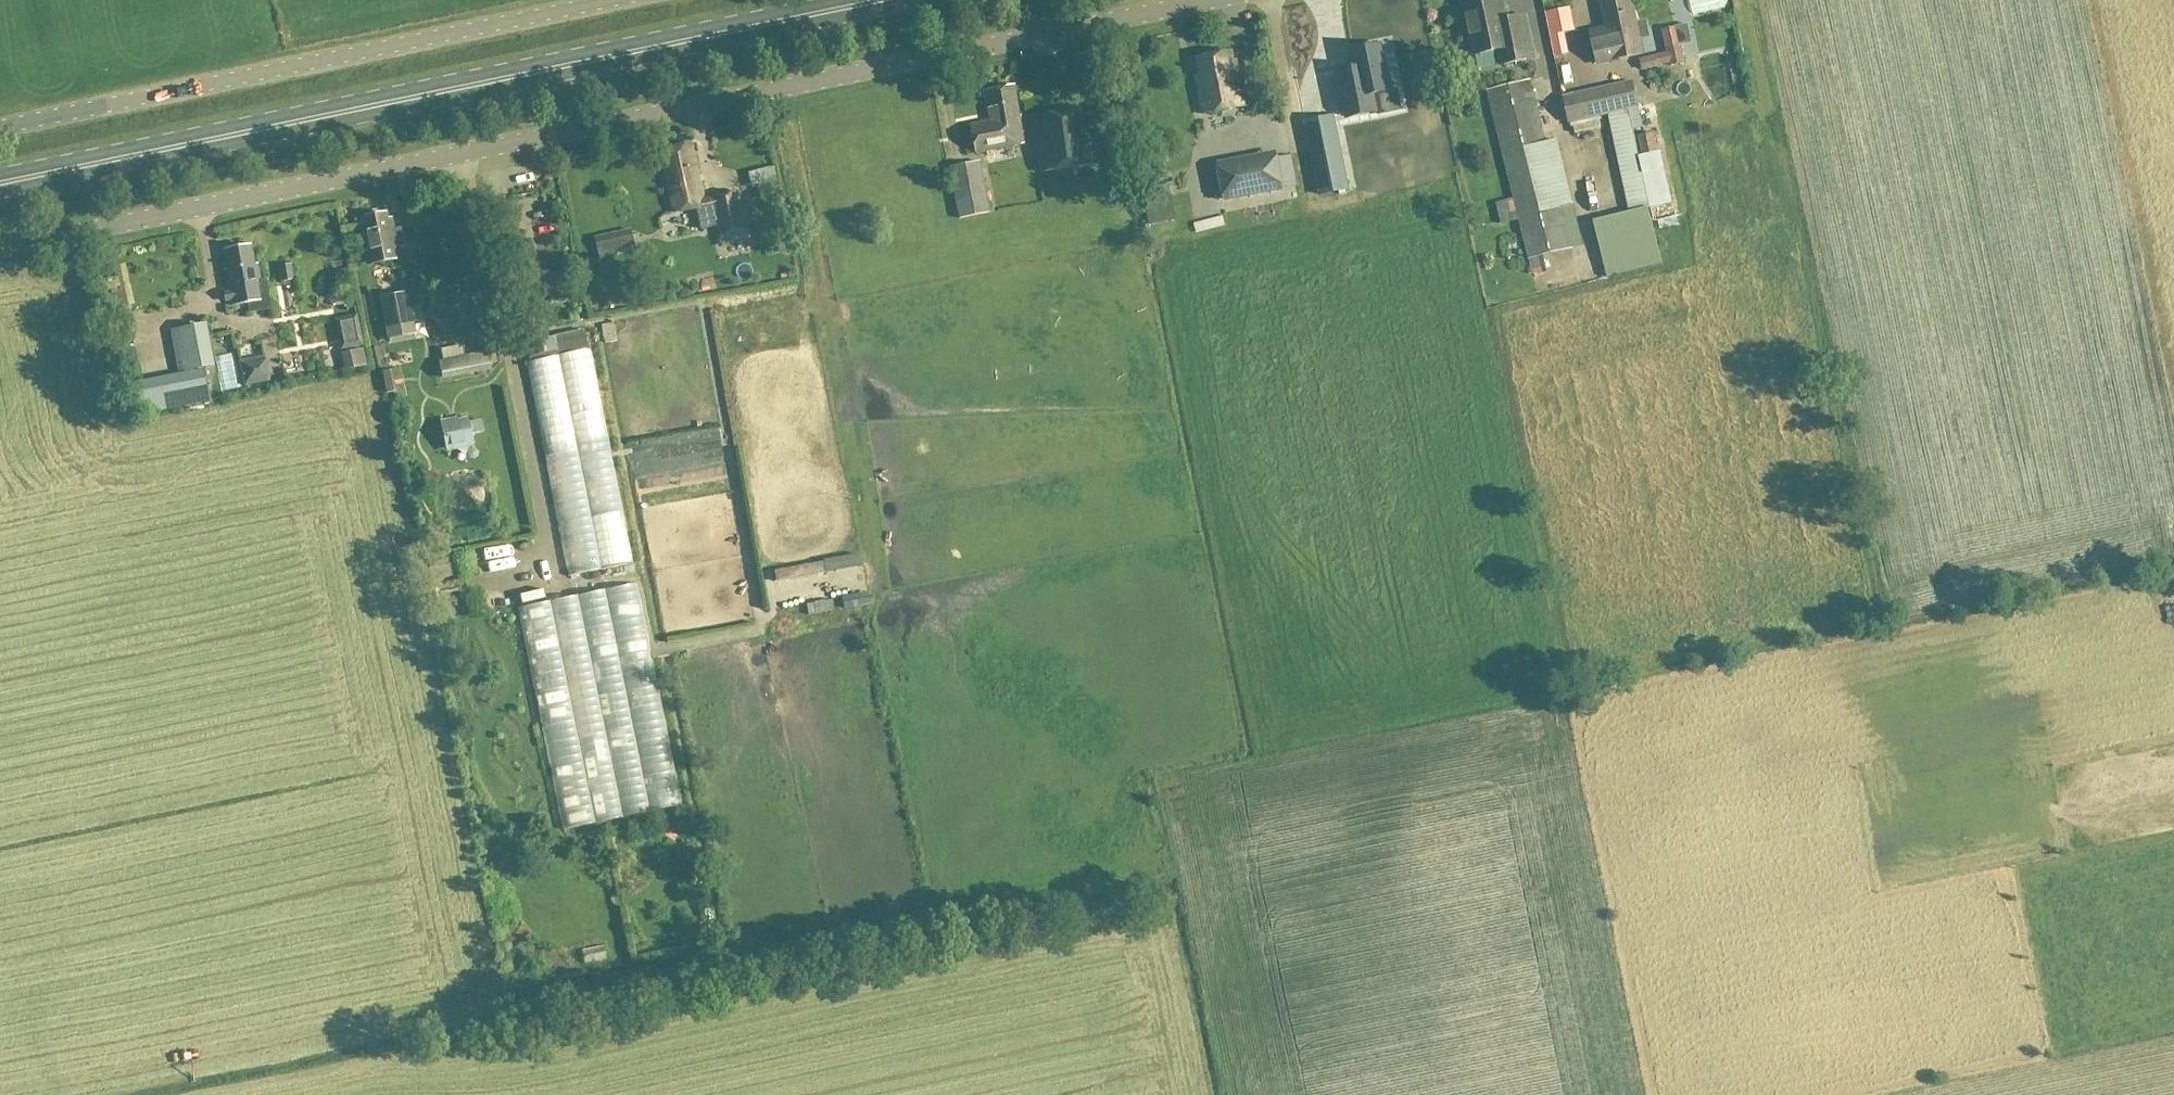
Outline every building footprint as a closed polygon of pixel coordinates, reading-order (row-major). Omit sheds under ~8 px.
[(1473,56),(1497,51),(1500,66),(1533,59),(1524,17),(1505,21),(1501,0),(1462,0),(1473,56)] [(1630,0),(1600,0),(1606,26),(1597,28),(1603,60),(1641,52),(1630,0)] [(1568,29),(1578,27),(1572,2),(1547,8),(1558,55),(1573,52),(1568,29)] [(1338,74),(1339,81),(1347,119),(1376,113),(1372,96),(1390,92),(1381,47),(1351,54),(1355,70),(1338,74)] [(1195,77),(1202,115),(1245,106),(1239,73),(1234,74),(1230,51),(1197,58),(1200,76),(1195,77)] [(1555,140),(1545,143),(1529,80),(1487,90),(1513,199),(1495,204),(1500,225),(1519,221),(1528,260),(1582,246),(1572,204),(1571,204),(1555,140)] [(1631,80),(1573,92),(1562,95),(1568,120),(1608,111),(1628,107),(1636,106),(1631,80)] [(983,90),(989,123),(969,126),(974,153),(1023,145),(1013,85),(983,90)] [(1608,111),(1629,212),(1592,222),(1606,278),(1661,265),(1647,210),(1649,210),(1628,107),(1608,111)] [(1084,109),(1031,117),(1039,173),(1092,165),(1084,109)] [(1642,150),(1661,143),(1654,127),(1635,135),(1642,150)] [(1335,133),(1308,139),(1319,196),(1347,190),(1335,133)] [(673,212),(694,208),(699,230),(719,226),(722,244),(744,240),(734,191),(701,198),(689,143),(659,150),(673,212)] [(1652,204),(1675,199),(1662,146),(1639,151),(1652,204)] [(1127,156),(1136,202),(1166,196),(1156,150),(1127,156)] [(1281,189),(1275,159),(1232,168),(1238,198),(1281,189)] [(948,167),(958,219),(988,213),(978,162),(948,167)] [(755,171),(758,183),(778,178),(775,167),(755,171)] [(366,217),(361,218),(362,225),(357,226),(365,265),(399,258),(396,246),(402,244),(399,228),(393,229),(391,218),(386,219),(385,213),(379,214),(376,210),(367,212),(366,217)] [(630,228),(593,236),(597,256),(634,248),(630,228)] [(223,270),(229,306),(246,304),(248,313),(270,309),(265,280),(259,281),(256,264),(253,264),(250,245),(223,249),(226,270),(223,270)] [(290,264),(289,264),(278,266),(281,282),(293,280),(290,264)] [(406,291),(380,297),(385,330),(413,325),(406,291)] [(352,316),(333,320),(339,350),(358,346),(352,316)] [(631,563),(589,350),(587,350),(582,328),(524,341),(528,362),(525,363),(567,577),(631,563)] [(200,329),(172,333),(179,373),(206,369),(200,329)] [(240,361),(244,385),(270,380),(266,356),(240,361)] [(206,402),(199,373),(139,385),(145,415),(206,402)] [(445,448),(471,443),(467,421),(440,426),(445,448)] [(777,566),(780,582),(828,571),(824,556),(777,566)] [(563,830),(682,806),(637,582),(518,607),(563,830)]
